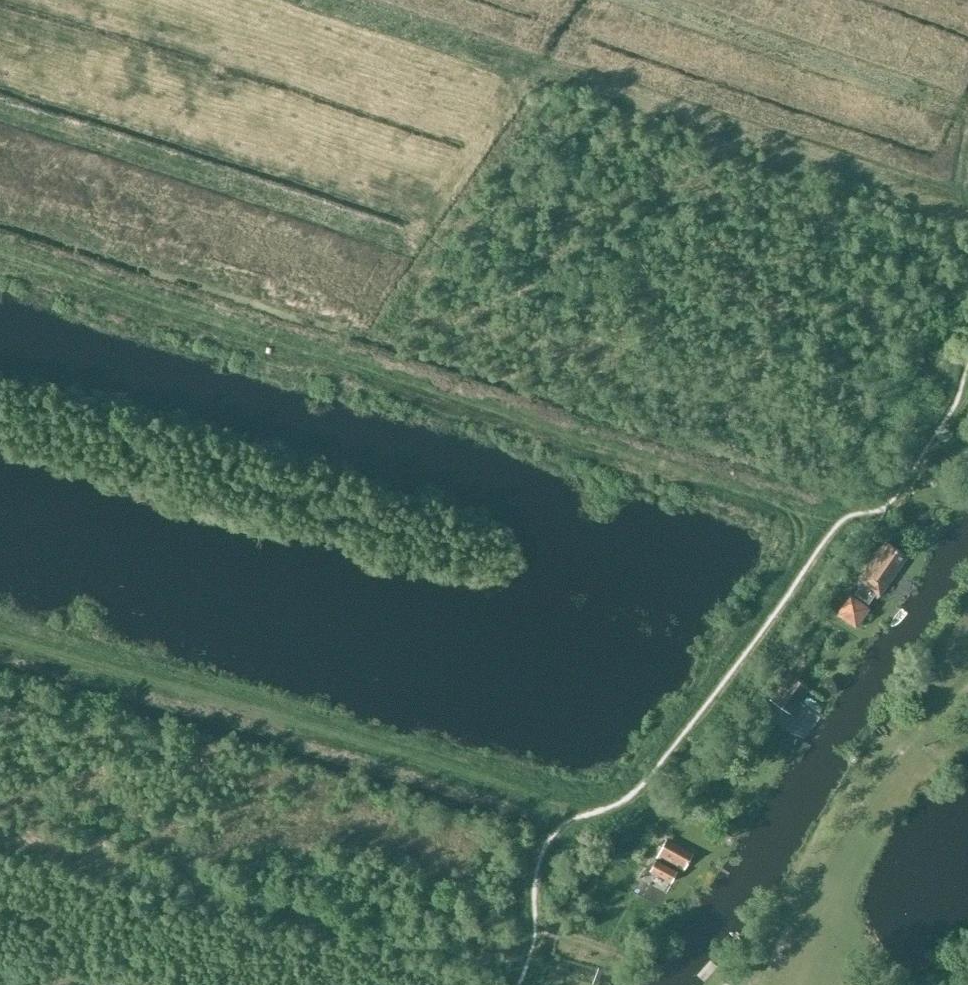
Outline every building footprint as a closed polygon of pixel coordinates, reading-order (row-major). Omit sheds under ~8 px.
[(887,542),(857,583),(861,585),(852,598),(850,597),(838,614),(855,625),(867,609),(865,608),(874,595),(877,597),(907,556),(887,542)] [(770,702),(790,715),(807,688),(788,675),(770,702)] [(666,839),(658,854),(684,868),(693,853),(666,839)] [(676,870),(656,859),(650,870),(670,881),(676,870)]
